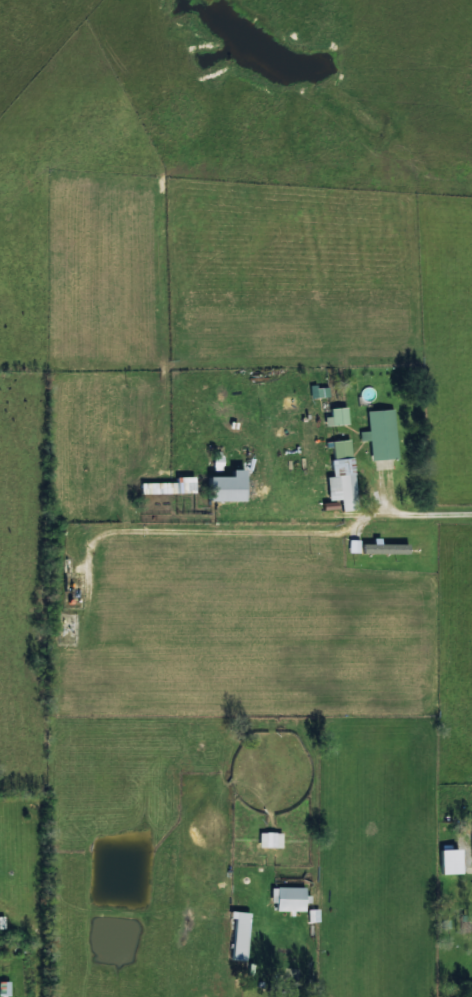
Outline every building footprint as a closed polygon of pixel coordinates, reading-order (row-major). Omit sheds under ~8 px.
[(284,409),(297,407),(296,396),(283,398),(284,409)] [(326,426),(348,423),(346,406),(329,408),(330,416),(325,417),(326,426)] [(371,460),(397,458),(394,409),(367,410),(368,431),(360,431),(360,441),(370,440),(371,460)] [(356,509),(351,439),(330,441),(332,459),(330,459),(332,476),(327,476),(329,500),(341,499),(342,510),(356,509)] [(246,500),(246,469),(232,469),(232,476),(208,476),(208,500),(246,500)] [(195,492),(195,476),(176,476),(176,481),(140,482),(141,494),(195,492)] [(409,543),(363,544),(363,553),(409,553),(409,543)] [(259,833),(260,847),(282,847),(282,832),(259,833)] [(442,874),(462,874),(461,849),(441,850),(442,874)] [(305,887),(272,887),(273,909),(305,908),(305,887)] [(249,912),(232,911),(231,960),(247,960),(249,912)] [(0,981),(0,996),(9,996),(10,981),(0,981)]
